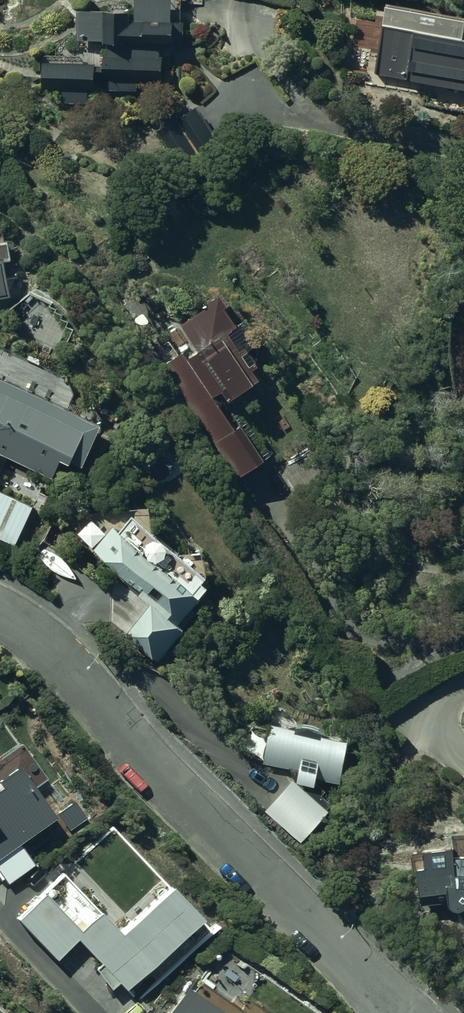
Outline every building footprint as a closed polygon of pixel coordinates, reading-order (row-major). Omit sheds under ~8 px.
[(74,4),(73,40),(91,40),(90,57),(37,56),(36,87),(60,88),(60,101),(89,102),(89,85),(135,87),(135,77),(160,77),(160,50),(172,45),(173,0),(122,0),(122,6),(74,4)] [(371,14),(359,84),(463,101),(463,29),(371,14)] [(222,147),(195,109),(161,133),(187,171),(222,147)] [(12,290),(6,254),(0,255),(0,292),(12,290)] [(231,478),(262,459),(227,403),(260,381),(228,331),(237,326),(225,307),(230,304),(218,287),(202,297),(206,304),(181,320),(196,344),(160,367),(231,478)] [(0,377),(0,455),(53,478),(64,452),(85,461),(103,420),(0,377)] [(0,491),(0,539),(14,545),(32,506),(0,491)] [(219,565),(132,500),(93,553),(151,596),(125,632),(160,658),(189,620),(181,615),(219,565)] [(341,782),(348,737),(268,723),(261,766),(293,771),(292,778),(262,811),(300,845),(335,807),(313,787),(315,778),(341,782)] [(16,750),(0,761),(0,852),(60,809),(16,750)] [(411,853),(415,904),(443,902),(448,907),(458,911),(460,918),(463,917),(463,857),(452,858),(451,850),(411,853)] [(127,985),(201,912),(169,879),(121,926),(98,903),(80,921),(44,885),(12,917),(56,961),(80,938),(127,985)] [(185,973),(158,1012),(308,1012),(284,997),(274,1012),(252,997),(241,1012),(185,973)]
